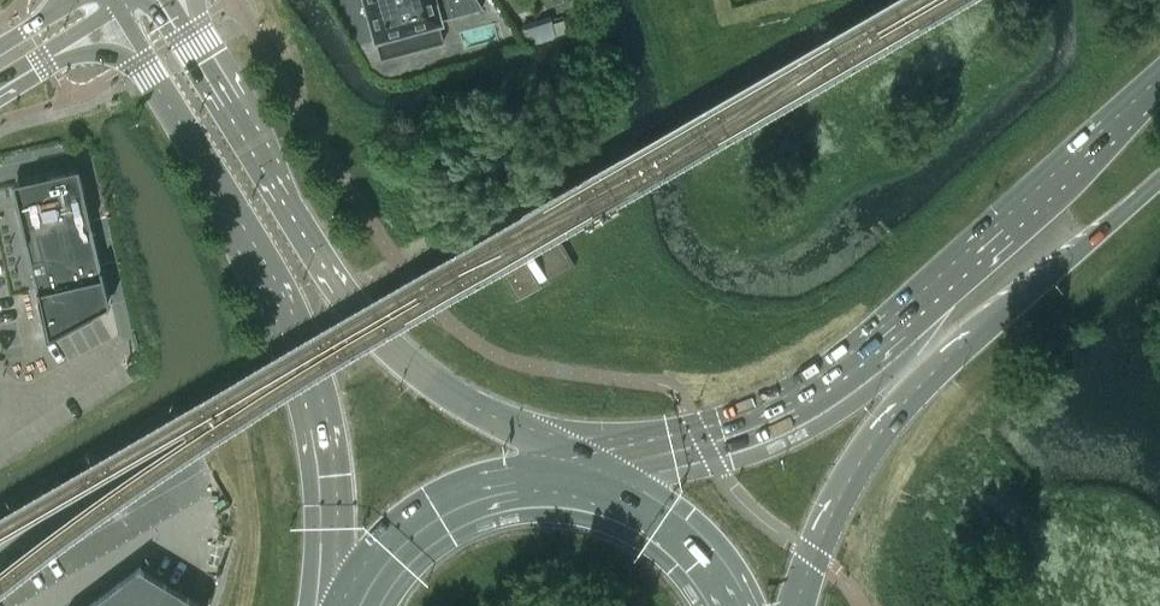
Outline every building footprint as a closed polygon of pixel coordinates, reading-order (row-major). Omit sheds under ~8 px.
[(404,51),(405,52),(442,42),(443,41),(438,23),(442,22),(441,19),(482,8),(477,0),(365,0),(375,40),(376,40),(400,34),(404,51)] [(524,28),(529,43),(556,34),(550,17),(537,21),(537,23),(524,28)] [(94,236),(95,236),(93,223),(91,224),(79,172),(13,187),(47,335),(109,302),(94,236)] [(575,265),(560,240),(502,274),(516,299),(575,265)] [(139,568),(141,567),(140,566),(87,605),(203,605),(139,568)]
